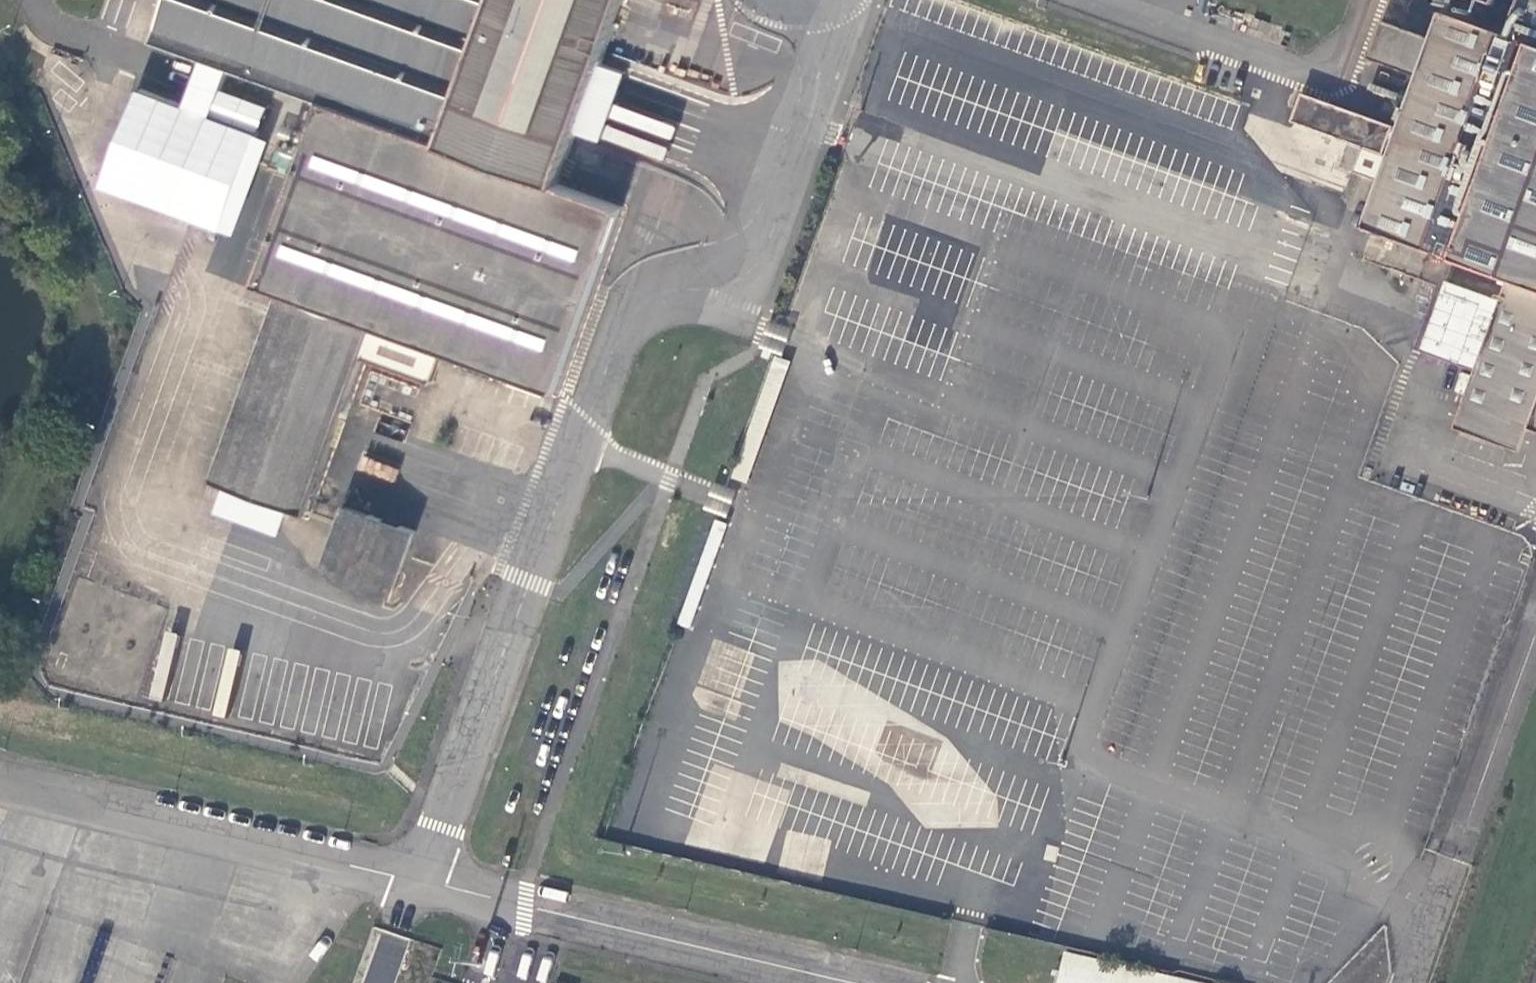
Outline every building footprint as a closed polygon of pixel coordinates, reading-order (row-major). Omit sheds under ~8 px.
[(165,15),(160,13),(153,37),(323,98),(255,269),(557,379),(623,196),(558,173),(621,0),(170,0),(165,15)] [(1508,29),(1440,5),(1430,32),(1381,15),(1367,53),(1417,70),(1397,125),(1304,92),(1295,118),(1338,135),(1362,144),(1354,168),(1380,177),(1363,225),(1376,229),(1372,242),(1413,257),(1417,245),(1508,277),(1501,296),(1444,276),(1420,346),(1477,366),(1474,373),(1417,353),(1411,371),(1468,391),(1456,424),(1522,447),(1530,425),(1535,427),(1535,0),(1518,0),(1508,29)] [(219,99),(179,85),(165,125),(205,139),(219,99)] [(1420,284),(1367,266),(1357,295),(1409,314),(1420,284)] [(304,503),(373,314),(278,280),(209,468),(304,503)] [(218,491),(210,514),(274,535),(282,513),(218,491)] [(320,558),(390,584),(399,560),(354,544),(369,502),(344,493),(320,558)] [(413,519),(372,503),(358,542),(399,557),(413,519)] [(1059,951),(1052,982),(1200,982),(1059,951)]
